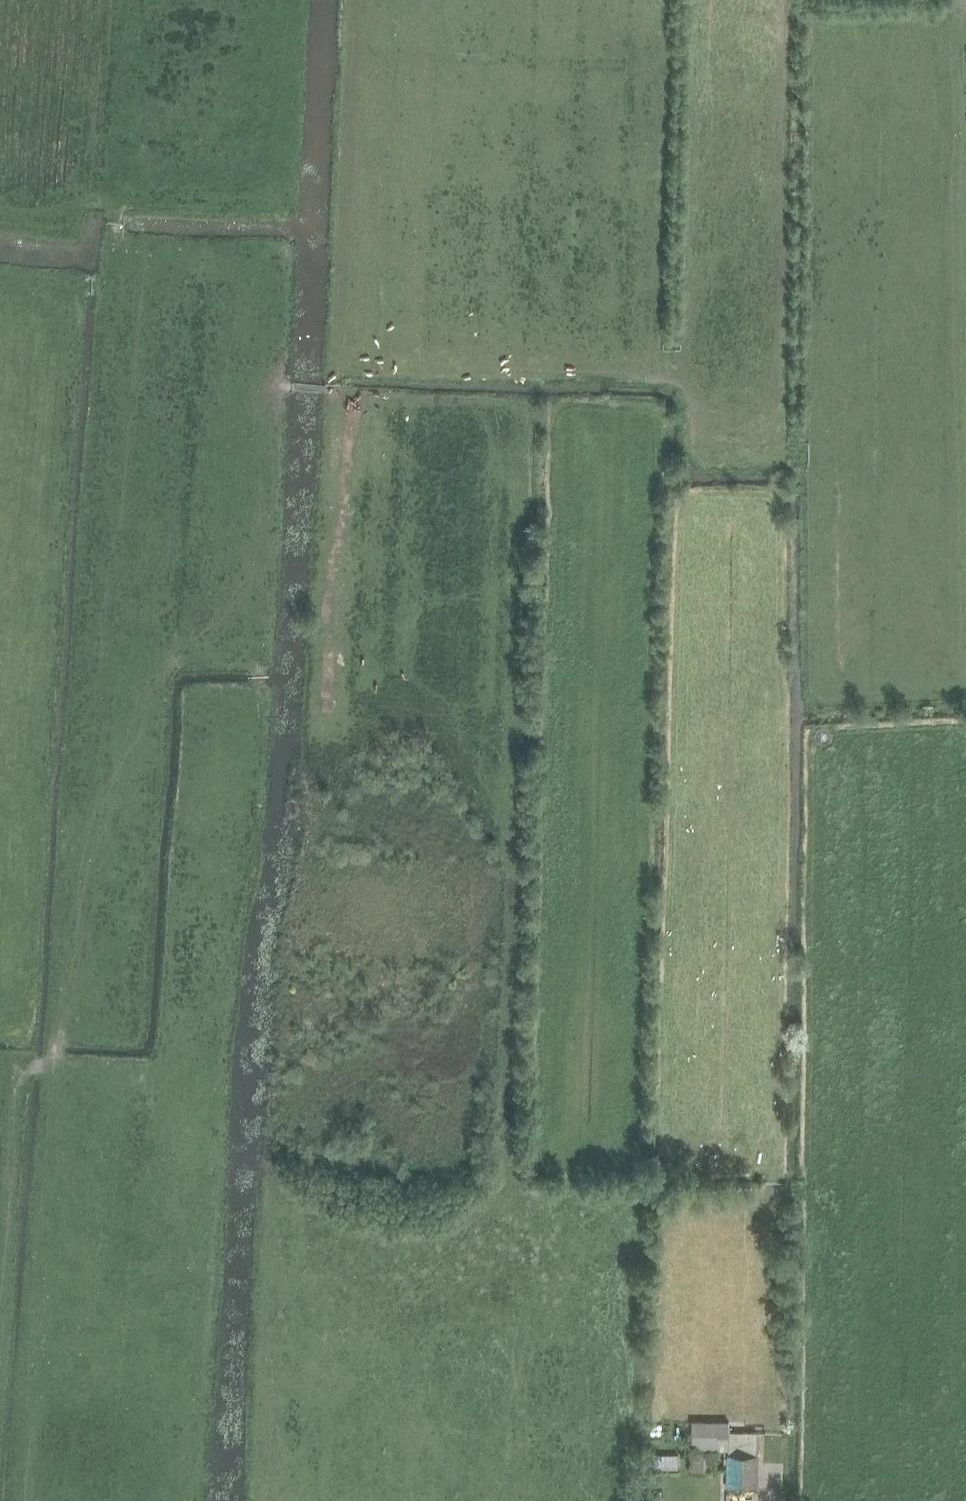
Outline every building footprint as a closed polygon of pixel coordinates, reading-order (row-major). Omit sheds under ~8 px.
[(728,1449),(728,1421),(692,1421),(692,1451),(716,1451),(717,1449),(728,1449)] [(728,1454),(727,1454),(727,1488),(756,1489),(757,1455),(757,1433),(728,1432),(728,1454)] [(659,1466),(681,1465),(681,1452),(658,1453),(659,1466)]
